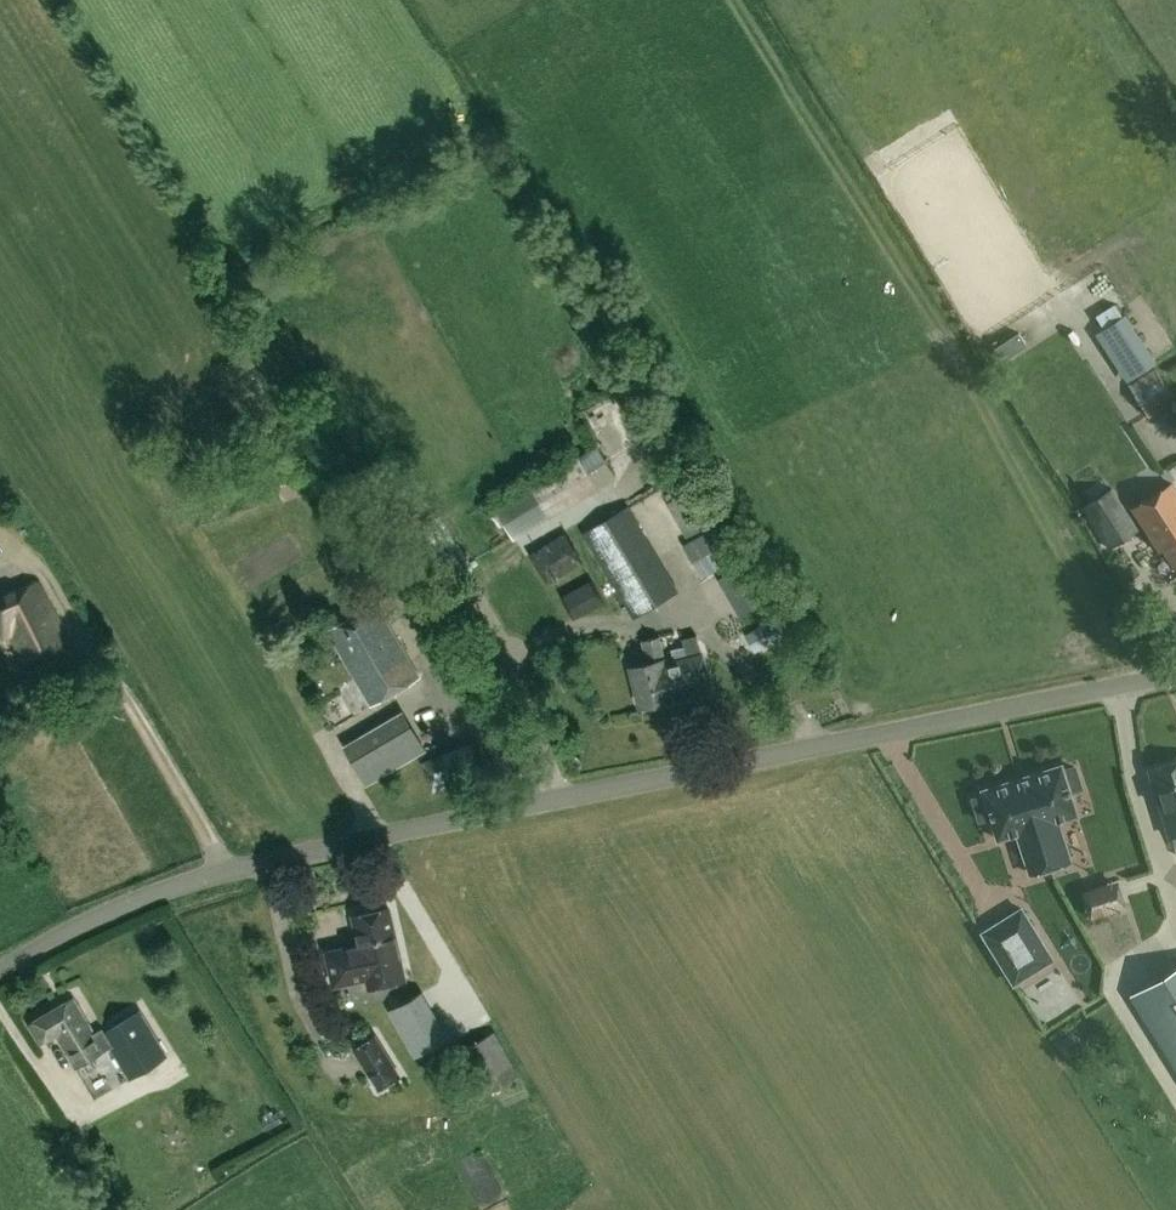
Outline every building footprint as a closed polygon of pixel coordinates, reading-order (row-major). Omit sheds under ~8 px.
[(1126,382),(1156,363),(1127,315),(1096,334),(1126,382)] [(1175,400),(1156,367),(1130,384),(1150,416),(1175,400)] [(529,486),(494,507),(513,539),(548,518),(598,488),(614,478),(602,459),(595,447),(579,456),(575,459),(529,486)] [(301,458),(270,469),(281,501),(313,490),(301,458)] [(1172,482),(1133,507),(1161,551),(1164,549),(1175,567),(1175,488),(1172,482)] [(714,521),(694,488),(665,504),(685,538),(714,521)] [(1109,547),(1119,542),(1139,529),(1112,488),(1083,507),(1109,547)] [(677,592),(626,507),(582,533),(633,618),(677,592)] [(702,584),(742,560),(719,521),(679,545),(702,584)] [(548,584),(582,562),(563,532),(529,554),(548,584)] [(745,563),(717,579),(739,617),(767,602),(745,563)] [(604,604),(591,580),(561,597),(574,620),(604,604)] [(69,641),(37,582),(30,585),(29,583),(3,596),(2,594),(0,595),(0,630),(4,639),(12,636),(25,663),(69,641)] [(1147,584),(1132,594),(1142,608),(1156,599),(1147,584)] [(370,705),(419,676),(374,601),(326,630),(370,705)] [(770,642),(760,626),(746,634),(755,650),(770,642)] [(674,662),(666,664),(661,665),(664,678),(669,700),(687,695),(688,698),(711,693),(701,654),(699,655),(696,636),(682,639),(683,646),(671,649),(674,662)] [(640,641),(644,663),(629,667),(639,707),(669,700),(664,678),(661,665),(666,664),(665,658),(663,659),(658,637),(640,641)] [(424,755),(401,717),(343,752),(365,790),(424,755)] [(476,741),(421,763),(433,791),(487,769),(476,741)] [(1149,769),(1171,836),(1175,834),(1175,760),(1149,769)] [(1081,787),(1075,766),(1064,770),(1063,767),(1062,764),(1060,765),(986,789),(983,789),(984,792),(985,795),(974,798),(980,819),(991,815),(998,836),(998,838),(1001,837),(1018,832),(1031,872),(1071,860),(1058,819),(1075,814),(1078,813),(1077,811),(1070,791),(1081,787)] [(1120,879),(1082,890),(1090,917),(1127,907),(1120,879)] [(359,944),(325,952),(333,985),(366,977),(368,987),(404,979),(388,907),(352,915),(359,944)] [(1053,959),(1022,908),(982,932),(1013,983),(1053,959)] [(1131,995),(1175,1066),(1175,966),(1131,995)] [(418,991),(389,1008),(415,1054),(445,1038),(418,991)] [(102,1028),(94,1033),(72,998),(28,1024),(39,1043),(54,1034),(75,1069),(109,1048),(128,1080),(168,1056),(140,1010),(104,1032),(102,1028)] [(518,1075),(493,1032),(459,1052),(484,1095),(518,1075)] [(373,1037),(354,1048),(379,1087),(397,1076),(373,1037)]
